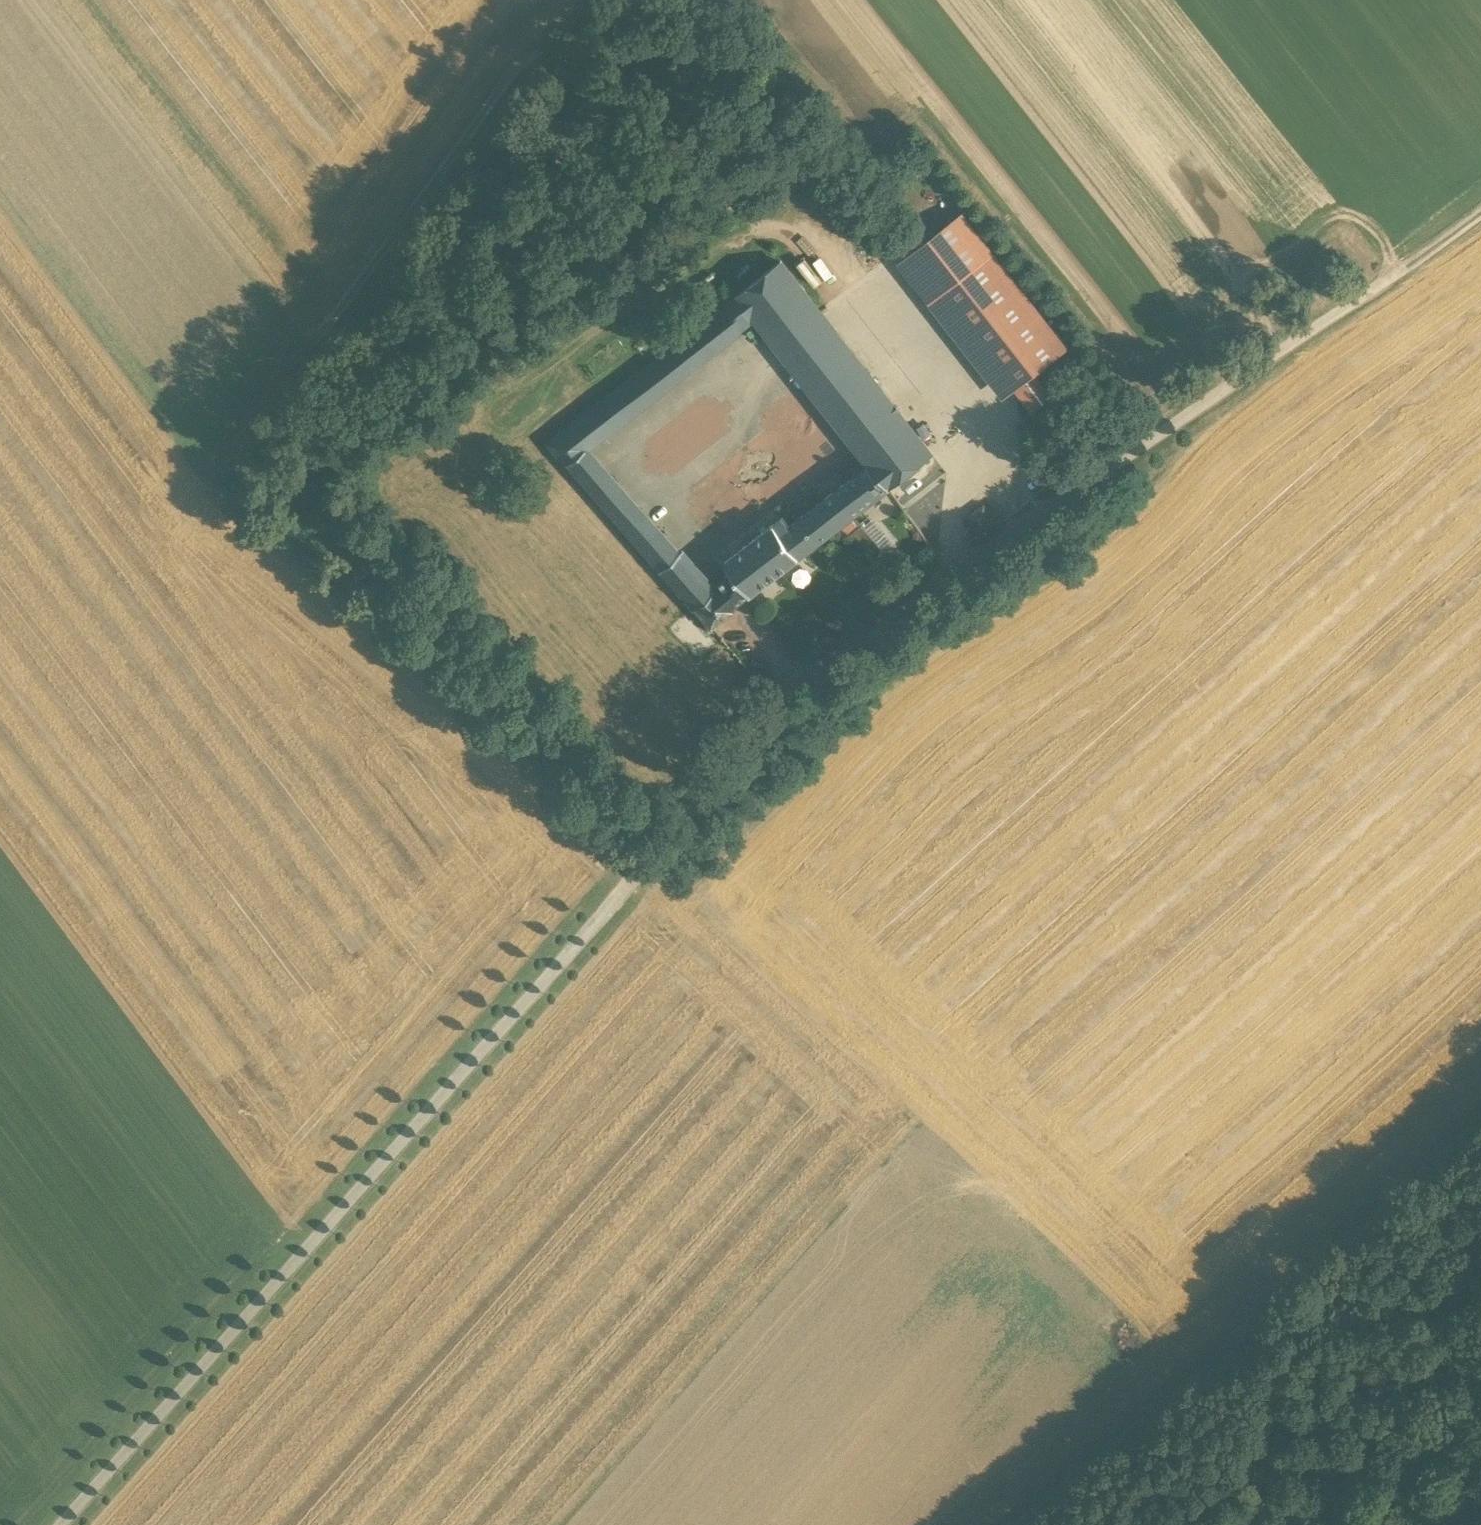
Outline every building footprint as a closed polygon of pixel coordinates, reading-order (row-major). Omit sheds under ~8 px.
[(1032,368),(1063,345),(962,206),(892,256),(995,398),(1012,386),(1029,409),(1051,393),(1032,368)] [(938,455),(837,325),(786,264),(741,298),(759,321),(874,467),(893,490),(938,455)] [(741,298),(551,444),(570,466),(590,450),(598,446),(759,321),(741,298)] [(655,416),(660,424),(678,412),(673,404),(655,416)] [(715,589),(590,450),(570,466),(698,611),(719,595),(715,589)] [(721,460),(687,498),(714,522),(748,484),(721,460)] [(874,467),(831,500),(849,524),(857,518),(893,490),(874,467)] [(893,490),(857,518),(868,531),(903,503),(893,490)] [(831,500),(794,529),(786,520),(777,527),(804,559),(849,524),(831,500)] [(777,527),(728,566),(735,573),(715,589),(719,595),(736,613),(804,559),(777,527)] [(988,568),(980,574),(982,578),(990,572),(988,568)] [(736,613),(719,595),(698,611),(714,630),(736,613)]
